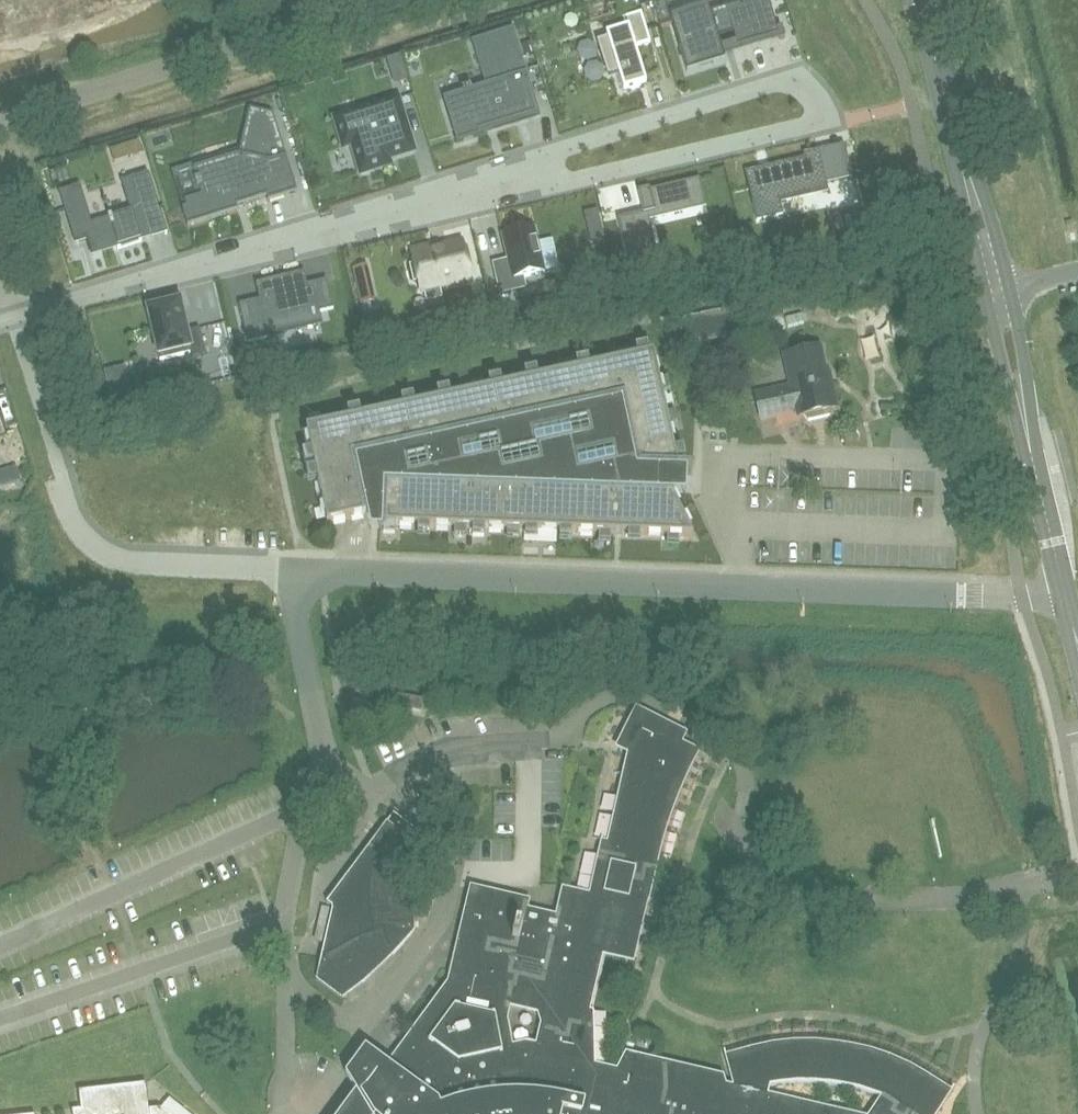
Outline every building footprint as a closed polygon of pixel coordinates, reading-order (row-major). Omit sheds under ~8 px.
[(673,14),(669,0),(661,0),(652,3),(660,27),(672,24),(676,22),(673,14)] [(675,18),(682,44),(679,45),(687,73),(725,61),(724,57),(721,46),(719,40),(716,31),(730,26),(733,35),(735,42),(737,48),(779,35),(780,40),(785,38),(782,27),(777,29),(769,0),(722,0),(726,13),(712,17),(708,3),(701,6),(702,10),(675,18)] [(608,40),(599,43),(609,75),(618,72),(624,92),(647,85),(635,48),(651,43),(641,13),(623,19),(626,29),(606,36),(608,40)] [(463,93),(443,99),(457,144),(481,136),(480,132),(537,114),(528,82),(530,82),(513,28),(472,41),(485,86),(472,90),(471,86),(462,89),(463,93)] [(388,60),(390,67),(391,67),(398,70),(404,68),(400,56),(388,60)] [(397,100),(336,119),(344,147),(353,144),(362,173),(389,165),(387,159),(413,151),(397,100)] [(187,208),(182,210),(188,227),(239,211),(237,207),(267,198),(268,202),(298,193),(273,114),(272,118),(267,117),(268,113),(249,109),(240,150),(239,155),(193,169),(197,181),(195,181),(197,189),(199,188),(202,197),(185,202),(185,203),(187,208)] [(139,142),(127,145),(131,157),(142,153),(139,142)] [(770,169),(748,174),(754,203),(753,203),(757,222),(783,215),(780,200),(781,199),(815,191),(814,187),(827,184),(819,151),(804,154),(805,161),(778,167),(778,165),(770,167),(770,169)] [(60,191),(58,192),(66,215),(75,244),(87,240),(92,255),(118,248),(118,249),(142,241),(142,240),(152,237),(146,216),(160,212),(149,173),(147,173),(148,176),(134,180),(134,178),(132,178),(137,193),(125,196),(130,213),(112,219),(111,216),(108,217),(109,220),(91,225),(79,187),(61,193),(60,191)] [(643,213),(618,219),(629,265),(656,258),(646,219),(691,209),(685,184),(700,180),(700,179),(650,191),(649,188),(638,191),(643,213)] [(852,211),(857,231),(872,228),(867,208),(852,211)] [(601,224),(598,210),(584,213),(587,227),(601,224)] [(508,261),(493,265),(500,295),(526,289),(523,278),(545,273),(560,269),(553,239),(538,243),(536,235),(534,227),(502,235),(508,261)] [(416,265),(411,266),(415,282),(420,281),(422,290),(424,289),(440,286),(470,279),(462,244),(434,251),(432,246),(412,250),(416,265)] [(367,266),(353,269),(358,287),(371,284),(367,266)] [(278,284),(277,279),(260,283),(264,299),(239,305),(248,342),(270,337),(269,336),(315,325),(317,329),(318,329),(314,313),(334,309),(327,281),(308,285),(305,272),(283,277),(284,283),(278,284)] [(180,302),(148,310),(160,361),(191,353),(192,358),(206,355),(200,330),(187,333),(180,302)] [(486,302),(468,306),(471,319),(489,315),(486,302)] [(735,336),(730,310),(673,323),(679,348),(735,336)] [(774,332),(787,329),(784,316),(771,319),(774,332)] [(798,409),(799,416),(805,414),(808,421),(831,415),(831,408),(837,407),(830,379),(828,380),(820,347),(785,355),(792,385),(757,393),(763,417),(798,409)] [(653,354),(306,429),(327,524),(370,515),(370,513),(380,513),(379,526),(693,537),(671,492),(668,492),(668,474),(680,475),(653,354)] [(112,387),(104,389),(108,406),(121,403),(118,390),(112,387)] [(3,472),(7,484),(20,480),(16,468),(3,472)] [(355,689),(353,700),(367,703),(369,692),(355,689)] [(424,700),(398,695),(396,708),(421,712),(424,700)] [(345,1078),(356,1095),(342,1113),(842,1113),(768,1096),(770,1086),(796,1083),(813,1083),(831,1085),(859,1090),(883,1098),(872,1113),(937,1113),(954,1088),(953,1087),(950,1091),(943,1086),(936,1081),(929,1076),(921,1072),(913,1067),(906,1064),(898,1060),(889,1057),(881,1054),(873,1051),(864,1049),(856,1047),(847,1045),(838,1044),(830,1043),(821,1042),(812,1041),(803,1041),(795,1042),(786,1042),(777,1043),(769,1044),(760,1046),(751,1048),(743,1050),(734,1052),(726,1055),(725,1051),(724,1051),(733,1085),(733,1088),(720,1084),(721,1077),(669,1064),(664,1070),(653,1067),(650,1060),(627,1054),(618,1071),(593,1065),(592,1014),(593,1012),(588,1011),(602,952),(633,959),(644,913),(646,901),(650,886),(654,871),(659,856),(664,841),(669,826),(674,811),(680,797),(686,782),(692,768),(701,752),(682,742),(685,735),(637,710),(619,747),(628,752),(606,843),(602,842),(603,840),(601,840),(597,857),(587,900),(567,895),(562,894),(557,918),(526,911),(527,906),(528,903),(470,889),(453,962),(461,963),(459,973),(455,973),(454,975),(448,983),(431,1006),(401,1048),(404,1051),(391,1069),(388,1066),(374,1056),(366,1049),(363,1053),(347,1075),(345,1078)] [(391,762),(399,758),(386,737),(379,742),(391,762)] [(321,959),(316,981),(342,1000),(343,999),(341,998),(361,983),(364,969),(375,972),(392,956),(393,956),(384,933),(415,932),(415,929),(415,926),(412,851),(423,850),(430,841),(394,814),(387,823),(370,846),(375,849),(369,910),(333,906),(328,902),(327,904),(332,907),(332,912),(324,946),(321,959)]
